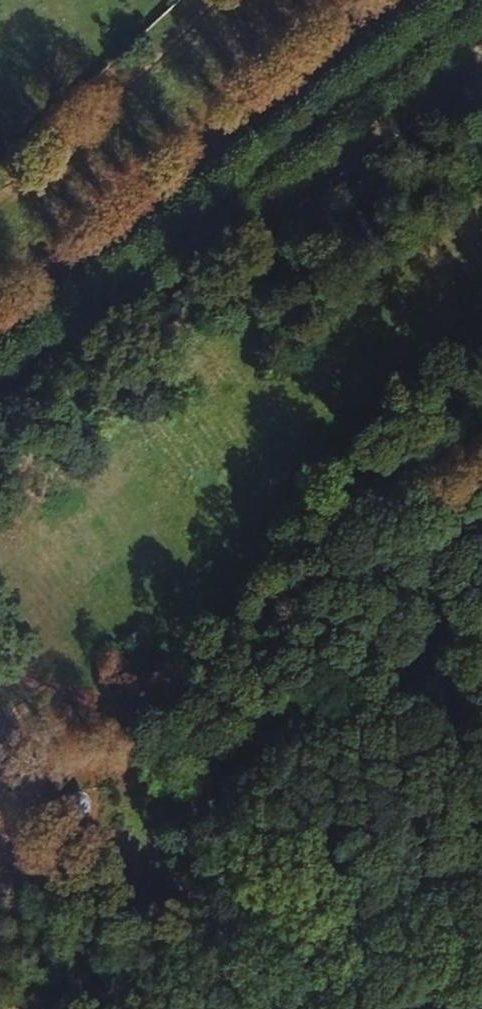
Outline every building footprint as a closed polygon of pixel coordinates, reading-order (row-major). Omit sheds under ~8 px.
[(74,818),(78,819),(85,816),(88,813),(90,808),(90,804),(89,799),(87,797),(81,794),(78,793),(72,793),(67,796),(65,799),(63,804),(64,810),(67,814),(70,817),(74,818)]
